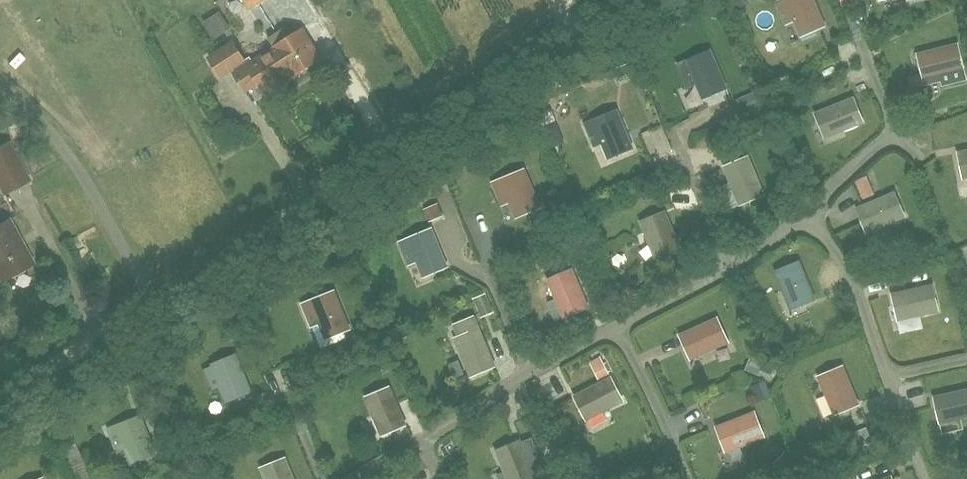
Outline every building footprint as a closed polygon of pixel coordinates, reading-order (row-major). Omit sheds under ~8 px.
[(250,9),(264,0),(244,0),(250,9)] [(813,0),(785,0),(786,1),(777,5),(785,24),(794,20),(798,31),(812,25),(814,30),(824,26),(813,0)] [(215,38),(229,28),(217,12),(204,21),(215,38)] [(321,59),(302,29),(287,38),(282,30),(268,38),(273,47),(246,65),(232,43),(208,58),(221,78),(232,71),(245,91),(258,83),(262,90),(290,73),(293,77),(321,59)] [(926,85),(942,81),(943,85),(963,80),(961,70),(963,70),(957,45),(918,55),(926,85)] [(710,51),(678,65),(687,86),(695,82),(700,93),(714,87),(716,92),(726,88),(710,51)] [(756,88),(737,97),(746,117),(765,108),(756,88)] [(862,122),(853,99),(816,114),(821,128),(826,126),(830,135),(862,122)] [(15,119),(6,105),(0,108),(0,129),(15,119)] [(594,123),(585,127),(593,146),(602,142),(606,153),(620,147),(622,152),(632,148),(616,111),(593,121),(594,123)] [(9,143),(0,148),(0,186),(4,194),(29,180),(9,143)] [(726,144),(718,147),(724,163),(733,160),(726,144)] [(958,153),(960,164),(966,162),(966,170),(966,151),(958,153)] [(763,195),(748,157),(725,167),(737,200),(747,196),(749,201),(763,195)] [(539,207),(524,170),(500,180),(501,182),(493,186),(500,205),(509,202),(514,212),(527,207),(529,212),(539,207)] [(869,175),(857,178),(861,197),(873,194),(869,175)] [(903,217),(894,193),(857,209),(863,223),(867,221),(871,231),(903,217)] [(680,249),(664,212),(641,223),(655,255),(664,251),(666,256),(680,249)] [(2,281),(32,264),(8,220),(0,225),(0,277),(2,281)] [(409,242),(400,246),(408,265),(417,261),(421,272),(435,266),(437,271),(447,267),(431,230),(408,240),(409,242)] [(814,300),(799,263),(776,273),(789,305),(798,301),(800,306),(814,300)] [(587,307),(572,270),(548,280),(562,312),(571,308),(573,313),(587,307)] [(937,311),(932,286),(893,295),(896,310),(901,309),(903,319),(937,311)] [(339,333),(349,329),(334,292),(310,302),(311,304),(302,307),(310,327),(319,323),(323,334),(337,328),(339,333)] [(494,366),(474,317),(458,324),(463,336),(455,339),(470,376),(494,366)] [(680,335),(686,349),(691,347),(695,356),(727,342),(717,319),(680,335)] [(601,354),(589,360),(598,377),(609,371),(601,354)] [(251,392),(236,355),(212,365),(213,367),(204,371),(212,390),(221,386),(225,397),(239,391),(241,396),(251,392)] [(858,404),(842,367),(819,378),(832,410),(842,406),(844,410),(858,404)] [(610,378),(575,397),(582,410),(586,408),(591,417),(622,401),(610,378)] [(405,425),(389,388),(366,398),(380,430),(389,426),(391,431),(405,425)] [(935,398),(938,413),(943,411),(945,421),(966,416),(966,390),(935,398)] [(763,437),(754,413),(717,428),(722,442),(727,440),(731,449),(763,437)] [(155,454),(140,417),(116,426),(117,428),(108,432),(116,451),(125,448),(129,458),(143,453),(144,458),(155,454)] [(520,441),(497,451),(508,478),(533,478),(535,478),(520,441)] [(285,459),(261,469),(265,478),(293,478),(285,459)]
